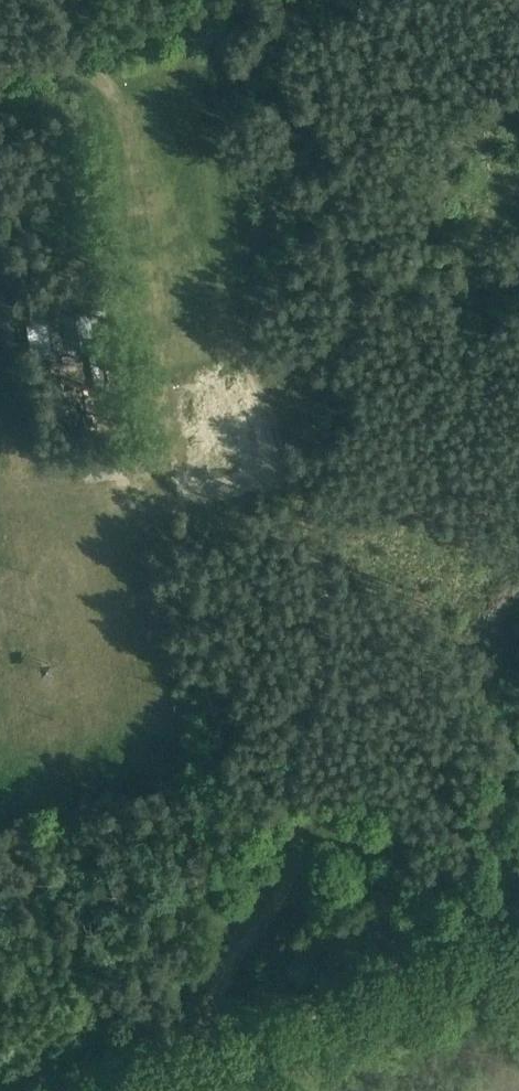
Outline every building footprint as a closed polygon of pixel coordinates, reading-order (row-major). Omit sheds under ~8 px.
[(109,342),(104,309),(87,311),(61,315),(25,321),(30,355),(109,342)]
